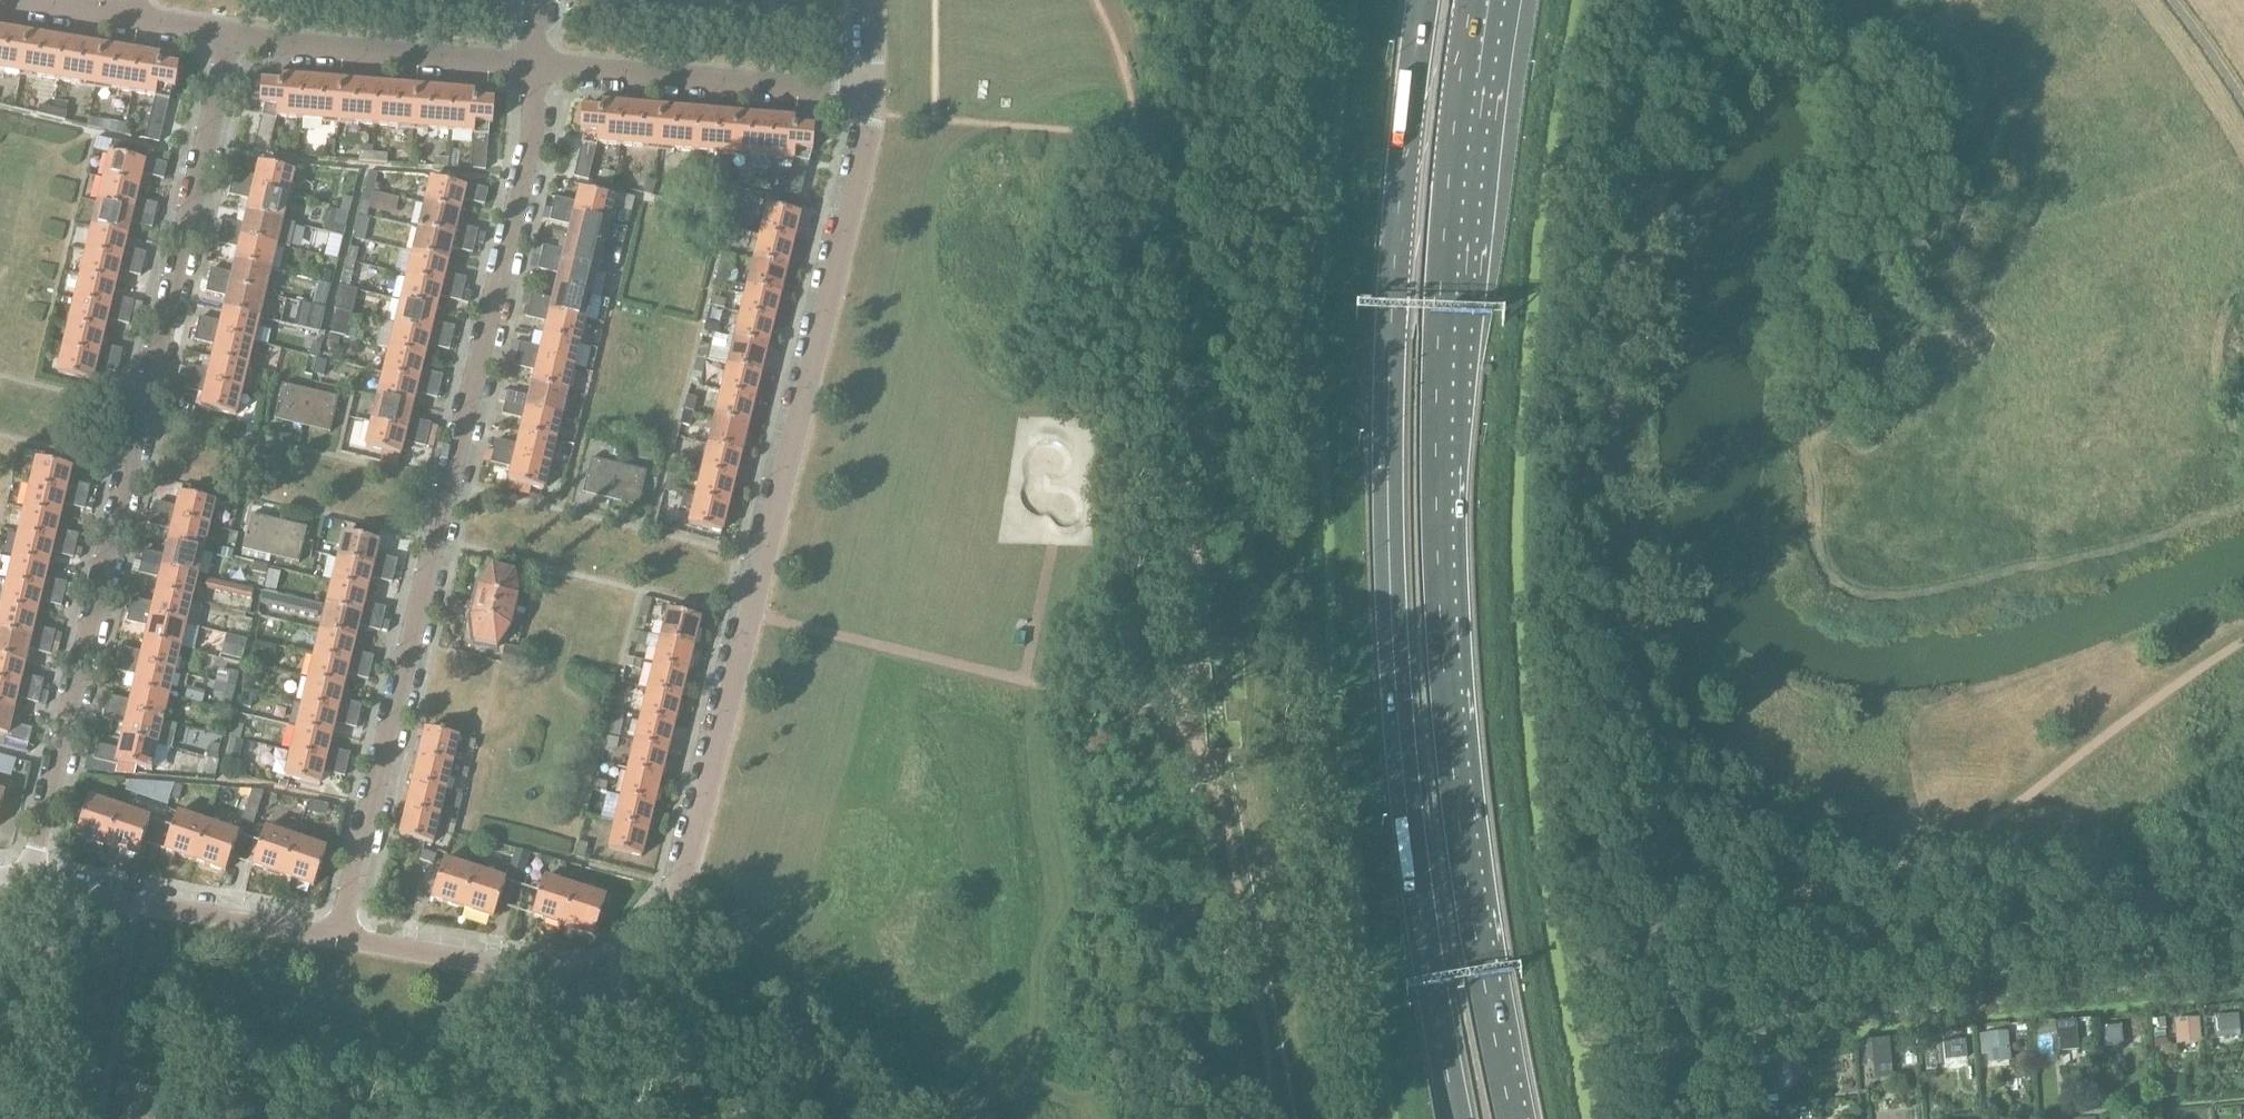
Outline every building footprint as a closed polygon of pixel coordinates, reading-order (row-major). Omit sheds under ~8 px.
[(6,71),(7,67),(24,70),(30,34),(0,29),(0,70),(6,71)] [(67,41),(55,39),(30,34),(24,70),(35,72),(35,75),(60,79),(67,41)] [(103,47),(79,43),(67,41),(60,79),(81,83),(82,80),(98,82),(103,47)] [(103,47),(98,82),(110,85),(110,88),(133,92),(139,53),(103,47)] [(178,67),(165,65),(160,64),(161,57),(139,53),(133,92),(155,96),(158,85),(172,88),(175,89),(178,67)] [(302,78),(282,77),(282,84),(261,82),(260,104),(264,104),(278,104),(277,115),(299,117),(302,78)] [(302,78),(299,117),(323,119),(324,116),(337,117),(340,81),(302,78)] [(340,81),(337,117),(353,119),(353,121),(376,124),(379,85),(340,81)] [(169,99),(170,97),(172,88),(158,85),(155,96),(169,99)] [(412,124),(415,88),(379,85),(376,124),(399,126),(399,123),(412,124)] [(452,91),(443,90),(415,88),(412,124),(428,125),(428,128),(449,130),(452,91)] [(475,93),(460,91),(452,91),(449,130),(474,132),(475,121),(489,123),(493,123),(495,102),(475,100),(475,93)] [(169,99),(155,96),(153,104),(167,108),(169,99)] [(621,144),(623,104),(602,102),(601,110),(582,109),(580,130),(585,130),(598,131),(597,141),(621,144)] [(167,108),(153,104),(151,113),(165,117),(167,108)] [(278,104),(264,104),(262,112),(277,115),(278,104)] [(623,104),(621,144),(643,146),(644,142),(658,143),(661,107),(623,104)] [(38,113),(51,117),(53,108),(40,105),(38,113)] [(661,107),(658,143),(672,144),(672,148),(695,150),(698,111),(661,107)] [(67,112),(53,108),(51,117),(65,120),(67,112)] [(698,111),(695,150),(718,152),(719,148),(733,149),(736,114),(698,111)] [(277,115),(262,112),(260,121),(275,125),(277,115)] [(163,125),(165,117),(151,113),(149,122),(163,125)] [(736,114),(733,149),(747,151),(747,154),(771,156),(774,117),(736,114)] [(104,130),(106,121),(89,117),(87,127),(104,130)] [(795,119),(780,118),(774,117),(771,156),(794,158),(795,148),(811,149),(812,150),(814,128),(794,126),(795,119)] [(126,125),(110,121),(108,131),(124,134),(126,125)] [(258,131),(273,134),(275,125),(260,121),(258,131)] [(474,132),(489,134),(489,123),(475,121),(474,132)] [(147,130),(161,134),(163,125),(149,122),(147,130)] [(159,143),(161,134),(147,130),(145,139),(159,143)] [(583,140),(597,143),(597,141),(598,131),(585,130),(583,140)] [(270,144),(273,134),(258,131),(256,140),(270,144)] [(488,143),(489,134),(474,132),(473,141),(488,143)] [(104,178),(139,186),(142,173),(164,178),(167,164),(144,158),(146,148),(112,140),(109,154),(110,155),(104,178)] [(256,140),(253,149),(268,153),(270,144),(256,140)] [(594,152),(597,143),(583,140),(580,149),(594,152)] [(335,155),(335,141),(327,141),(327,155),(335,155)] [(473,150),(487,152),(488,143),(473,141),(473,150)] [(808,163),(809,160),(811,149),(795,148),(794,158),(794,160),(808,163)] [(594,152),(580,149),(578,158),(592,161),(594,152)] [(472,159),(486,161),(487,152),(473,150),(472,159)] [(359,160),(373,161),(373,152),(359,151),(359,160)] [(387,153),(373,152),(373,161),(386,162),(387,153)] [(449,157),(436,157),(436,166),(448,167),(449,157)] [(590,170),(592,161),(578,158),(576,167),(590,170)] [(486,169),(486,161),(472,159),(471,168),(486,169)] [(808,163),(794,160),(792,167),(806,171),(808,163)] [(259,163),(258,170),(256,177),(234,172),(232,183),(288,197),(289,197),(290,194),(289,194),(294,171),(259,163)] [(576,167),(574,176),(588,179),(590,170),(576,167)] [(804,179),(806,171),(792,167),(790,175),(804,179)] [(365,190),(372,192),(374,193),(378,173),(369,171),(365,190)] [(600,181),(612,184),(614,174),(603,171),(600,181)] [(804,179),(790,175),(788,181),(788,183),(802,187),(804,179)] [(432,181),(426,203),(460,212),(463,199),(485,204),(488,189),(466,183),(466,186),(436,179),(436,178),(431,177),(430,180),(432,181)] [(104,178),(99,200),(98,200),(97,202),(155,216),(158,204),(136,199),(139,186),(104,178)] [(643,193),(652,195),(655,181),(646,179),(643,193)] [(780,179),(778,189),(786,191),(788,183),(788,181),(780,179)] [(248,213),(282,221),(288,197),(232,183),(229,194),(251,200),(248,213)] [(800,194),(802,187),(788,183),(786,191),(800,194)] [(552,209),(608,222),(615,197),(580,188),(577,202),(555,197),(552,209)] [(676,201),(690,204),(692,195),(678,192),(676,201)] [(705,198),(692,195),(690,204),(703,207),(705,198)] [(344,197),(341,209),(349,211),(352,199),(344,197)] [(362,201),(359,213),(367,216),(370,203),(362,201)] [(155,216),(97,202),(97,203),(98,203),(93,227),(127,235),(130,221),(152,227),(155,216)] [(419,226),(419,227),(476,242),(478,232),(479,230),(457,225),(460,212),(426,203),(421,226),(419,226)] [(793,240),(799,216),(800,213),(767,205),(761,232),(793,240)] [(545,207),(542,217),(549,219),(552,209),(545,207)] [(344,236),(349,214),(329,209),(324,231),(344,236)] [(608,222),(552,209),(549,219),(571,225),(568,238),(603,246),(608,222)] [(729,226),(739,229),(742,215),(732,212),(729,226)] [(220,232),(278,245),(278,243),(277,243),(282,221),(248,213),(245,225),(223,220),(220,232)] [(359,216),(354,238),(365,241),(370,218),(359,216)] [(736,242),(739,229),(729,226),(726,240),(736,242)] [(124,248),(126,240),(127,235),(93,227),(87,249),(86,248),(85,250),(143,264),(146,253),(124,248)] [(420,228),(414,252),(448,261),(452,247),(473,253),(476,242),(419,227),(419,228),(420,228)] [(236,261),(271,269),(276,246),(278,246),(278,245),(220,232),(218,242),(239,248),(236,261)] [(478,232),(476,242),(483,244),(485,233),(478,232)] [(793,240),(761,232),(754,258),(787,266),(793,240)] [(565,250),(560,249),(543,245),(540,257),(597,271),(603,246),(568,238),(565,250)] [(348,243),(344,259),(354,261),(358,245),(348,243)] [(536,243),(533,256),(540,257),(543,245),(536,243)] [(402,248),(397,270),(407,272),(412,251),(402,248)] [(143,264),(85,250),(85,251),(87,251),(81,275),(115,284),(118,270),(140,275),(143,264)] [(407,274),(407,276),(464,290),(467,279),(445,273),(448,261),(414,252),(408,274),(407,274)] [(533,256),(531,266),(538,268),(540,257),(533,256)] [(597,271),(540,257),(538,268),(560,273),(556,287),(591,295),(597,271)] [(726,280),(731,259),(721,257),(716,278),(726,280)] [(748,285),(780,293),(787,266),(754,258),(748,285)] [(208,280),(266,294),(267,292),(265,292),(271,269),(236,261),(233,274),(211,268),(208,280)] [(330,284),(333,272),(322,269),(319,282),(330,284)] [(738,271),(729,269),(726,280),(735,282),(738,271)] [(352,274),(343,272),(340,282),(349,284),(352,274)] [(115,284),(81,275),(76,297),(75,297),(74,299),(132,313),(134,301),(112,295),(115,284)] [(408,277),(402,300),(436,309),(440,295),(461,300),(464,290),(407,276),(406,277),(408,277)] [(225,310),(259,318),(265,294),(266,294),(208,280),(206,291),(228,296),(225,310)] [(319,282),(313,305),(325,308),(331,286),(319,282)] [(774,319),(779,300),(780,293),(748,285),(741,311),(774,319)] [(334,310),(336,311),(352,315),(358,290),(340,286),(334,310)] [(529,306),(585,319),(591,295),(556,287),(553,298),(532,293),(529,306)] [(525,291),(521,304),(529,306),(532,293),(525,291)] [(710,304),(724,308),(726,300),(712,296),(710,304)] [(70,323),(104,332),(107,318),(129,324),(132,313),(74,299),(75,300),(70,323)] [(395,323),(395,324),(452,339),(455,327),(433,322),(436,309),(402,300),(396,323),(395,323)] [(134,301),(132,313),(139,314),(142,302),(134,301)] [(302,303),(296,327),(320,333),(326,309),(302,303)] [(545,335),(579,344),(585,319),(529,306),(526,316),(548,322),(545,335)] [(197,329),(255,343),(255,341),(254,341),(259,318),(225,310),(222,322),(200,317),(197,329)] [(352,315),(336,311),(331,332),(346,336),(352,315)] [(767,346),(772,328),(774,319),(741,311),(734,338),(767,346)] [(704,330),(719,333),(721,324),(706,321),(704,330)] [(62,348),(120,361),(122,351),(101,346),(104,332),(70,323),(64,346),(63,346),(62,348)] [(396,326),(390,349),(425,357),(428,345),(449,350),(452,339),(395,324),(395,326),(396,326)] [(213,358),(248,366),(253,343),(255,344),(255,343),(197,329),(194,339),(216,345),(213,358)] [(339,337),(328,335),(325,347),(336,350),(339,337)] [(517,354),(573,368),(579,344),(545,335),(542,348),(519,342),(517,354)] [(767,346),(734,338),(728,365),(761,373),(767,346)] [(315,357),(318,357),(321,343),(312,340),(309,355),(315,357)] [(513,341),(510,352),(517,354),(519,342),(513,341)] [(698,357),(707,360),(710,345),(701,343),(698,357)] [(120,361),(62,348),(62,349),(63,349),(58,373),(92,381),(95,367),(117,373),(120,361)] [(383,372),(383,373),(440,387),(443,375),(422,370),(425,357),(390,349),(384,372),(383,372)] [(507,363),(514,365),(516,357),(517,354),(510,352),(507,363)] [(533,383),(567,392),(573,368),(517,354),(516,357),(514,365),(536,370),(533,383)] [(703,374),(707,360),(698,357),(694,372),(703,374)] [(210,371),(204,369),(188,365),(185,377),(243,391),(243,389),(242,388),(248,366),(213,358),(210,371)] [(318,359),(314,373),(323,375),(327,362),(318,359)] [(754,399),(760,374),(761,373),(728,365),(722,391),(754,399)] [(384,375),(378,397),(413,406),(416,392),(438,398),(440,387),(383,373),(382,374),(384,375)] [(243,391),(185,377),(183,388),(205,393),(201,407),(236,415),(242,391),(243,391)] [(530,396),(524,394),(508,390),(505,403),(561,415),(567,392),(533,383),(530,396)] [(283,384),(275,415),(303,422),(310,390),(283,384)] [(303,422),(331,429),(338,397),(310,390),(303,422)] [(715,417),(748,425),(754,399),(722,391),(715,417)] [(685,410),(693,412),(697,398),(688,396),(685,410)] [(371,420),(371,421),(428,435),(431,424),(409,419),(413,406),(378,397),(372,420),(371,420)] [(502,413),(519,417),(524,419),(521,432),(555,440),(561,415),(505,403),(502,413)] [(690,426),(693,412),(685,410),(681,424),(690,426)] [(709,444),(741,452),(748,425),(715,417),(709,444)] [(428,435),(371,421),(370,423),(372,423),(366,446),(382,450),(400,455),(404,440),(426,446),(428,435)] [(521,432),(519,438),(518,444),(496,439),(493,451),(549,464),(555,440),(521,432)] [(702,470),(735,478),(741,452),(709,444),(702,470)] [(620,458),(622,448),(611,445),(609,455),(620,458)] [(22,456),(37,459),(36,450),(24,448),(22,456)] [(486,449),(484,460),(490,461),(493,451),(486,449)] [(397,466),(400,455),(382,450),(380,462),(397,466)] [(549,464),(493,451),(490,461),(512,467),(509,480),(543,489),(549,464)] [(612,495),(619,464),(591,457),(584,488),(612,495)] [(90,486),(69,481),(72,467),(37,459),(31,482),(30,482),(30,483),(87,498),(90,486)] [(612,495),(640,501),(647,470),(619,464),(612,495)] [(696,496),(728,504),(735,478),(702,470),(696,496)] [(664,488),(674,490),(675,491),(679,475),(668,473),(664,488)] [(87,498),(30,483),(30,484),(31,485),(25,509),(60,517),(63,504),(85,509),(87,498)] [(155,502),(153,513),(210,527),(210,525),(209,525),(214,501),(180,493),(177,507),(155,502)] [(684,494),(681,508),(692,510),(689,523),(712,528),(722,531),(728,504),(696,496),(695,497),(684,494)] [(92,511),(95,500),(87,498),(85,509),(92,511)] [(60,517),(25,509),(20,531),(18,531),(18,533),(76,547),(79,535),(57,530),(58,524),(60,517)] [(146,512),(143,522),(150,524),(153,513),(146,512)] [(153,513),(150,524),(172,529),(168,544),(203,552),(208,528),(210,528),(210,527),(153,513)] [(272,551),(279,520),(252,513),(244,544),(272,551)] [(279,520),(272,551),(300,558),(307,526),(279,520)] [(13,557),(49,565),(52,552),(73,557),(76,547),(18,533),(18,534),(19,534),(13,557)] [(338,556),(337,557),(395,571),(398,560),(376,555),(379,541),(345,533),(339,556),(338,556)] [(144,550),(141,562),(198,576),(199,574),(197,574),(203,552),(168,544),(167,549),(165,555),(161,554),(144,550)] [(76,547),(73,557),(81,559),(83,549),(76,547)] [(220,556),(231,558),(233,550),(222,547),(220,556)] [(49,565),(13,557),(8,580),(7,580),(6,581),(64,595),(67,583),(46,578),(47,572),(49,565)] [(338,559),(333,582),(367,590),(370,577),(392,582),(395,571),(337,557),(337,559),(338,559)] [(269,565),(254,561),(252,570),(267,574),(269,565)] [(141,562),(139,573),(156,577),(160,578),(159,584),(157,592),(191,600),(197,576),(198,577),(198,576),(141,562)] [(475,641),(496,647),(510,628),(517,596),(514,573),(492,568),(480,586),(472,619),(475,641)] [(276,592),(280,574),(268,571),(263,589),(276,592)] [(251,599),(253,590),(206,578),(204,587),(251,599)] [(64,595),(6,581),(6,583),(7,583),(2,606),(37,613),(40,601),(61,606),(64,595)] [(326,604),(325,605),(383,620),(386,608),(364,603),(367,590),(333,582),(327,604),(326,604)] [(67,583),(64,595),(71,597),(74,585),(67,583)] [(132,599),(130,610),(187,624),(187,623),(186,622),(191,600),(157,592),(156,597),(154,604),(149,603),(132,599)] [(262,592),(259,602),(317,616),(319,606),(262,592)] [(643,597),(638,614),(647,617),(652,599),(643,597)] [(326,607),(321,630),(355,638),(359,625),(380,631),(383,620),(325,605),(325,607),(326,607)] [(2,606),(0,615),(0,630),(53,643),(56,632),(34,626),(35,620),(37,613),(2,606)] [(668,609),(661,636),(694,644),(701,617),(676,611),(668,609)] [(130,610),(127,621),(148,627),(145,640),(179,648),(192,651),(198,628),(186,625),(187,624),(130,610)] [(259,631),(279,636),(282,622),(262,617),(259,631)] [(228,633),(245,636),(248,622),(231,618),(228,633)] [(383,620),(380,631),(387,633),(390,621),(383,620)] [(25,662),(28,649),(50,654),(53,643),(0,630),(0,656),(25,662)] [(314,652),(314,654),(371,668),(374,657),(352,651),(355,638),(321,630),(315,653),(314,652)] [(631,641),(631,642),(645,646),(648,635),(634,631),(631,641)] [(56,632),(53,643),(60,644),(63,633),(56,632)] [(222,654),(242,659),(247,640),(227,635),(222,654)] [(655,661),(655,662),(674,667),(687,671),(694,644),(661,636),(655,661)] [(121,647),(118,659),(152,667),(174,673),(175,673),(175,671),(174,671),(179,648),(145,640),(144,645),(142,652),(138,651),(121,647)] [(277,645),(254,640),(253,649),(275,653),(277,645)] [(53,643),(50,654),(57,656),(60,644),(53,643)] [(505,646),(500,664),(514,668),(519,649),(505,646)] [(315,656),(309,678),(344,687),(347,674),(368,679),(371,668),(314,654),(313,655),(315,656)] [(41,691),(44,680),(22,675),(25,662),(0,656),(0,682),(41,691)] [(640,669),(642,661),(628,657),(625,666),(640,669)] [(116,667),(115,669),(132,674),(137,675),(135,682),(133,689),(168,697),(174,673),(152,667),(118,659),(116,667)] [(655,662),(648,690),(680,698),(687,671),(674,667),(655,662)] [(218,681),(237,686),(239,677),(221,672),(218,681)] [(302,701),(302,702),(359,716),(362,705),(340,700),(344,687),(309,678),(303,701),(302,701)] [(13,711),(16,697),(38,703),(41,691),(0,682),(0,708),(13,711)] [(109,696),(106,707),(164,721),(164,720),(163,720),(168,697),(133,689),(132,695),(130,701),(126,700),(109,696)] [(204,695),(187,690),(184,699),(202,704),(204,695)] [(648,690),(641,716),(674,725),(680,698),(648,690)] [(41,691),(38,703),(46,705),(48,693),(41,691)] [(244,692),(241,705),(250,707),(253,694),(244,692)] [(625,712),(628,696),(617,694),(614,710),(625,712)] [(224,695),(222,702),(230,704),(232,698),(224,695)] [(303,704),(297,727),(332,735),(335,722),(356,728),(359,716),(302,702),(301,704),(303,704)] [(106,707),(99,706),(97,717),(104,718),(106,707)] [(106,707),(104,718),(125,724),(121,737),(156,745),(170,748),(175,724),(164,721),(106,707)] [(7,735),(6,738),(28,744),(32,728),(10,723),(13,711),(0,708),(0,734),(7,735)] [(641,716),(635,743),(667,752),(674,725),(641,716)] [(620,736),(623,719),(612,717),(608,733),(620,736)] [(241,740),(244,726),(235,724),(232,738),(241,740)] [(203,744),(205,728),(178,725),(176,741),(203,744)] [(290,750),(290,751),(347,765),(350,753),(329,748),(332,735),(297,727),(291,750),(290,750)] [(426,728),(419,755),(452,763),(458,736),(426,728)] [(617,737),(606,735),(604,748),(615,750),(617,737)] [(97,744),(94,758),(116,764),(117,761),(147,768),(147,769),(152,771),(152,768),(151,767),(156,745),(121,737),(120,743),(118,750),(114,749),(97,744)] [(474,748),(476,740),(465,737),(463,746),(474,748)] [(90,743),(87,757),(94,758),(97,744),(90,743)] [(217,758),(220,745),(212,743),(208,756),(217,758)] [(635,743),(628,770),(661,778),(667,752),(635,743)] [(240,752),(229,750),(226,761),(237,763),(240,752)] [(291,753),(285,776),(320,784),(323,771),(345,776),(347,765),(290,751),(289,752),(291,753)] [(419,755),(412,781),(445,789),(452,763),(419,755)] [(460,767),(458,776),(467,778),(469,769),(460,767)] [(628,770),(622,796),(654,805),(661,778),(628,770)] [(594,779),(592,787),(606,791),(608,782),(594,779)] [(167,805),(169,798),(174,785),(174,784),(129,780),(125,790),(167,805)] [(412,781),(406,809),(439,817),(445,789),(412,781)] [(174,785),(169,798),(178,801),(182,788),(174,785)] [(94,790),(91,797),(101,801),(103,793),(94,790)] [(264,791),(252,790),(242,820),(254,823),(264,791)] [(454,793),(450,807),(459,809),(463,795),(454,793)] [(622,796),(615,822),(648,830),(654,805),(622,796)] [(89,797),(82,817),(76,834),(107,845),(120,807),(101,801),(91,797),(89,797)] [(314,814),(317,802),(310,801),(307,812),(314,814)] [(150,818),(120,807),(107,845),(138,855),(150,818)] [(406,809),(404,815),(399,834),(432,842),(439,817),(406,809)] [(209,822),(178,811),(165,850),(196,861),(209,822)] [(453,835),(456,820),(449,818),(445,833),(453,835)] [(239,833),(209,822),(196,861),(225,871),(239,833)] [(641,856),(646,837),(648,830),(615,822),(609,848),(641,856)] [(283,876),(297,838),(265,827),(252,865),(283,876)] [(317,834),(314,843),(326,847),(329,838),(317,834)] [(326,848),(297,838),(283,876),(313,886),(326,848)] [(580,841),(576,856),(585,858),(588,843),(580,841)] [(522,879),(529,852),(515,848),(508,876),(522,879)] [(434,864),(437,855),(423,850),(420,859),(434,864)] [(444,860),(437,881),(432,897),(463,907),(475,870),(444,860)] [(506,880),(475,870),(463,907),(494,917),(506,880)] [(563,924),(576,886),(544,876),(532,914),(563,924)] [(606,896),(576,886),(563,924),(594,934),(606,896)] [(2239,1031),(2237,1015),(2213,1017),(2215,1038),(2223,1037),(2223,1033),(2239,1031)] [(2175,1021),(2177,1039),(2199,1037),(2198,1019),(2175,1021)] [(2077,1048),(2074,1027),(2057,1029),(2059,1050),(2077,1048)] [(2105,1044),(2121,1043),(2120,1027),(2104,1028),(2105,1044)] [(1990,1062),(2008,1060),(2005,1033),(1980,1035),(1982,1053),(1989,1053),(1990,1062)] [(1888,1040),(1872,1042),(1874,1064),(1890,1063),(1888,1040)] [(1949,1063),(1966,1061),(1964,1044),(1947,1046),(1949,1063)] [(1775,1073),(1779,1072),(1778,1064),(1774,1065),(1773,1056),(1753,1059),(1758,1090),(1760,1089),(1760,1090),(1777,1088),(1775,1073)] [(120,1083),(118,1092),(127,1094),(129,1085),(120,1083)] [(161,1089),(136,1085),(131,1118),(156,1118),(161,1089)]
